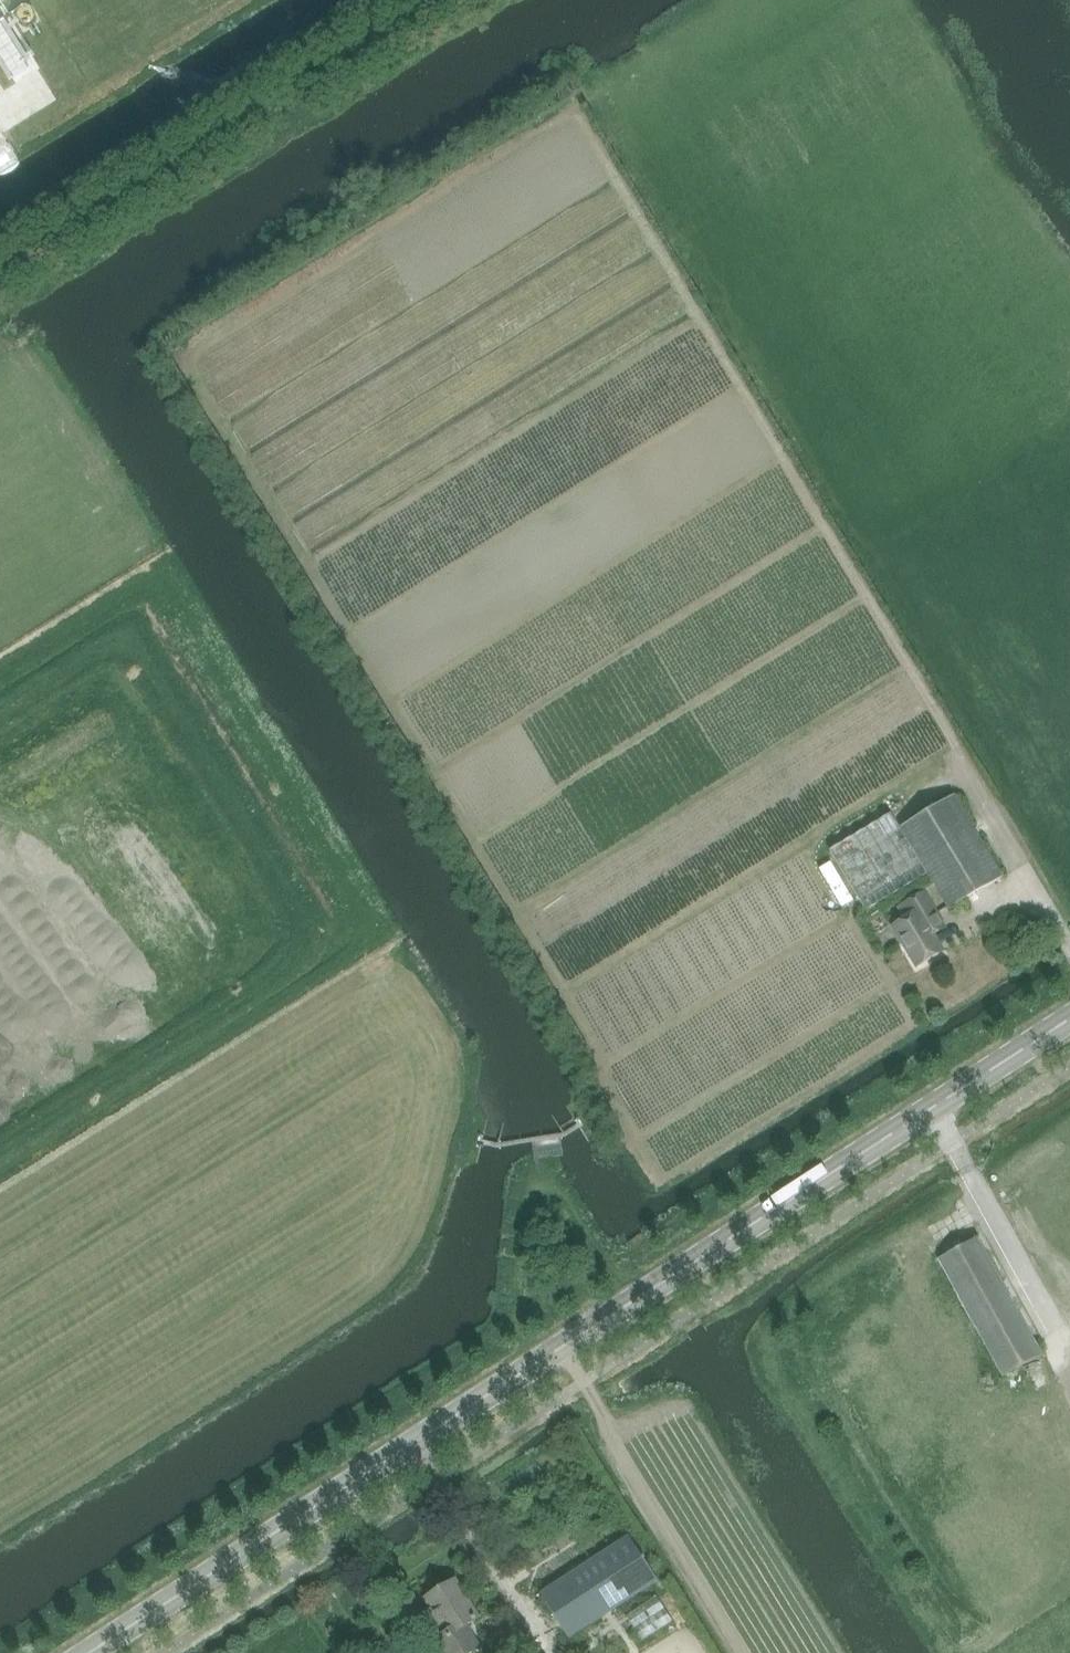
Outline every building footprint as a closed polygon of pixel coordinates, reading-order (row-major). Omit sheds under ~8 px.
[(955,797),(901,829),(928,875),(949,909),(1002,878),(955,797)] [(928,875),(901,829),(892,814),(830,850),(866,911),(928,875)] [(911,915),(894,926),(917,966),(943,951),(927,922),(938,916),(925,893),(905,904),(911,915)] [(978,1239),(939,1260),(1003,1376),(1042,1355),(978,1239)] [(630,1536),(541,1594),(569,1638),(658,1580),(630,1536)] [(465,1626),(477,1619),(464,1598),(466,1597),(456,1580),(426,1599),(446,1632),(436,1639),(443,1652),(474,1652),(479,1650),(465,1626)] [(673,1621),(657,1596),(627,1616),(643,1640),(673,1621)]
